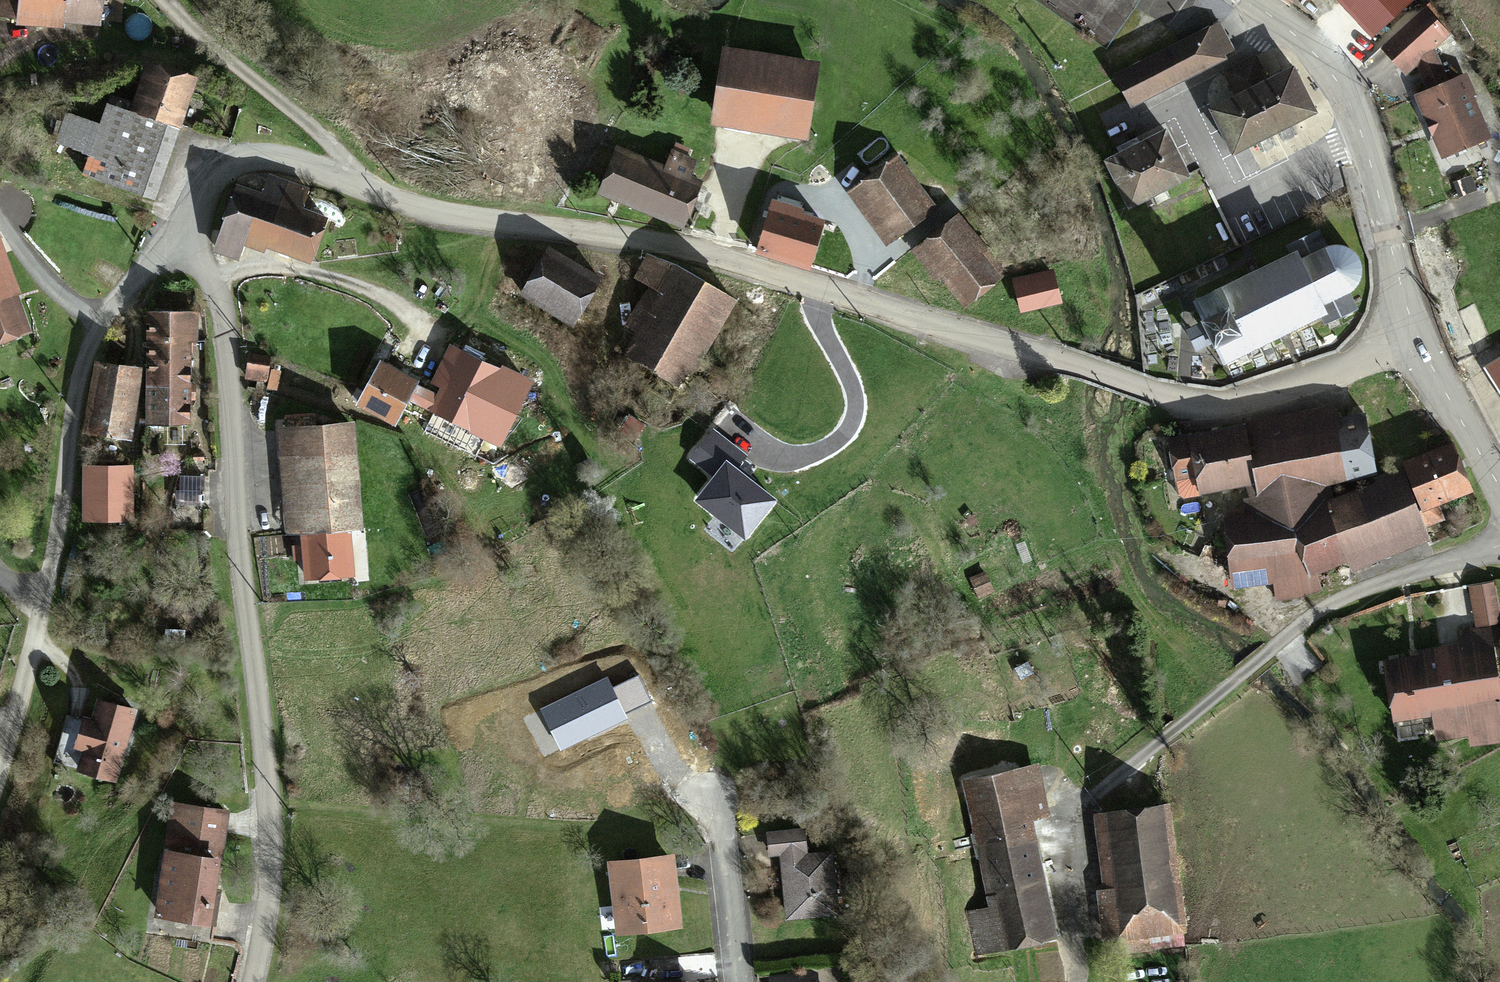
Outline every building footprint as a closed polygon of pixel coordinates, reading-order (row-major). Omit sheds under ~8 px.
[(15,18),(113,30),(116,0),(18,0),(15,18)] [(1373,38),(1413,0),(1337,0),(1373,38)] [(1429,97),(1417,102),(1426,126),(1432,140),(1435,139),(1444,160),(1485,144),(1469,101),(1471,100),(1464,83),(1445,90),(1430,51),(1452,26),(1439,15),(1441,13),(1427,1),(1383,52),(1410,74),(1417,66),(1429,97)] [(1223,28),(1119,79),(1133,108),(1213,68),(1211,64),(1234,51),(1223,28)] [(1211,111),(1234,156),(1317,115),(1294,69),(1271,80),(1262,61),(1228,78),(1238,97),(1211,111)] [(177,145),(181,133),(176,132),(178,124),(193,77),(146,63),(131,104),(106,98),(97,128),(64,121),(65,114),(54,112),(46,142),(53,144),(51,150),(85,160),(80,180),(154,203),(160,205),(181,146),(177,145)] [(809,135),(817,88),(804,77),(727,64),(717,120),(809,135)] [(1138,153),(1134,145),(1127,149),(1131,156),(1108,168),(1130,213),(1187,185),(1165,140),(1143,150),(1138,153)] [(1139,143),(1134,145),(1138,153),(1143,150),(1139,143)] [(650,219),(666,176),(623,159),(619,158),(614,170),(607,167),(603,178),(609,181),(601,200),(650,219)] [(689,234),(706,189),(693,185),(699,170),(673,159),(650,219),(689,234)] [(935,226),(891,163),(848,193),(893,256),(935,226)] [(332,227),(305,216),(313,194),(274,179),(267,197),(241,189),(225,236),(250,245),(316,269),(332,227)] [(808,272),(822,227),(771,212),(758,256),(808,272)] [(999,285),(953,225),(914,255),(960,314),(999,285)] [(243,261),(250,245),(225,236),(220,252),(243,261)] [(1357,312),(1350,294),(1358,287),(1361,279),(1361,269),(1358,262),(1353,256),(1346,252),(1336,251),(1329,254),(1320,236),(1290,250),(1294,259),(1259,275),(1252,278),(1197,304),(1205,323),(1189,331),(1197,351),(1215,343),(1223,362),(1323,318),(1327,325),(1357,312)] [(34,337),(0,246),(0,349),(34,337)] [(602,282),(553,251),(525,295),(574,326),(602,282)] [(652,289),(617,349),(629,356),(686,267),(653,258),(638,281),(652,289)] [(738,301),(686,267),(629,356),(682,389),(702,358),(738,301)] [(1014,285),(1021,312),(1060,301),(1052,275),(1014,285)] [(196,317),(153,317),(151,429),(194,430),(196,317)] [(509,374),(456,349),(429,405),(440,410),(432,427),(488,453),(495,438),(481,431),(509,374)] [(1485,372),(1499,395),(1499,363),(1485,372)] [(141,374),(101,366),(87,436),(127,444),(141,374)] [(386,369),(364,409),(401,429),(422,389),(386,369)] [(537,387),(509,374),(481,431),(495,438),(509,444),(537,387)] [(1251,483),(1256,508),(1286,510),(1295,509),(1327,497),(1326,484),(1375,476),(1364,421),(1271,434),(1269,420),(1242,424),(1243,428),(1166,439),(1172,477),(1174,493),(1179,497),(1196,494),(1196,491),(1251,483)] [(304,465),(302,422),(285,423),(287,466),(304,465)] [(319,422),(302,422),(304,465),(307,537),(310,584),(357,582),(355,534),(362,534),(358,429),(320,431),(319,422)] [(1404,481),(1328,507),(1327,497),(1295,509),(1286,510),(1256,508),(1258,515),(1221,518),(1224,566),(1304,565),(1308,577),(1347,564),(1425,536),(1423,531),(1444,524),(1439,508),(1472,496),(1456,450),(1454,447),(1406,466),(1422,512),(1416,514),(1404,481)] [(307,537),(304,465),(287,466),(290,537),(307,537)] [(89,470),(88,525),(132,526),(134,471),(89,470)] [(1350,572),(1428,544),(1425,536),(1347,564),(1350,572)] [(1470,588),(1477,625),(1499,621),(1492,584),(1470,588)] [(1458,637),(1461,657),(1495,651),(1492,632),(1458,637)] [(1383,670),(1392,726),(1436,719),(1440,743),(1468,738),(1464,715),(1499,709),(1499,682),(1495,651),(1461,657),(1383,670)] [(137,717),(105,708),(99,729),(70,720),(61,752),(88,760),(84,775),(116,784),(137,717)] [(1464,715),(1468,738),(1469,747),(1499,742),(1499,709),(1464,715)] [(1026,772),(971,783),(994,895),(968,900),(980,958),(1060,941),(1026,772)] [(1113,816),(1127,941),(1188,933),(1176,808),(1113,816)] [(232,821),(184,810),(161,916),(209,927),(232,821)] [(807,837),(774,841),(776,863),(793,861),(799,922),(842,918),(837,859),(809,862),(807,837)] [(673,862),(621,869),(628,933),(681,927),(673,862)]
